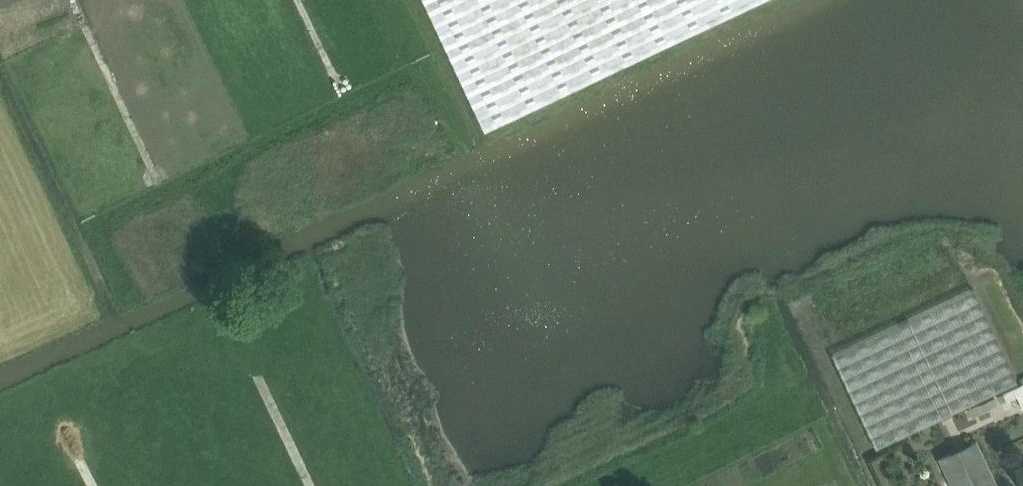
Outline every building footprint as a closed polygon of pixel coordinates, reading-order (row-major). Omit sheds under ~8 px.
[(485,130),(762,0),(423,0),(485,130)] [(876,448),(1018,383),(974,288),(832,353),(876,448)] [(976,442),(940,459),(952,485),(997,485),(976,442)]
